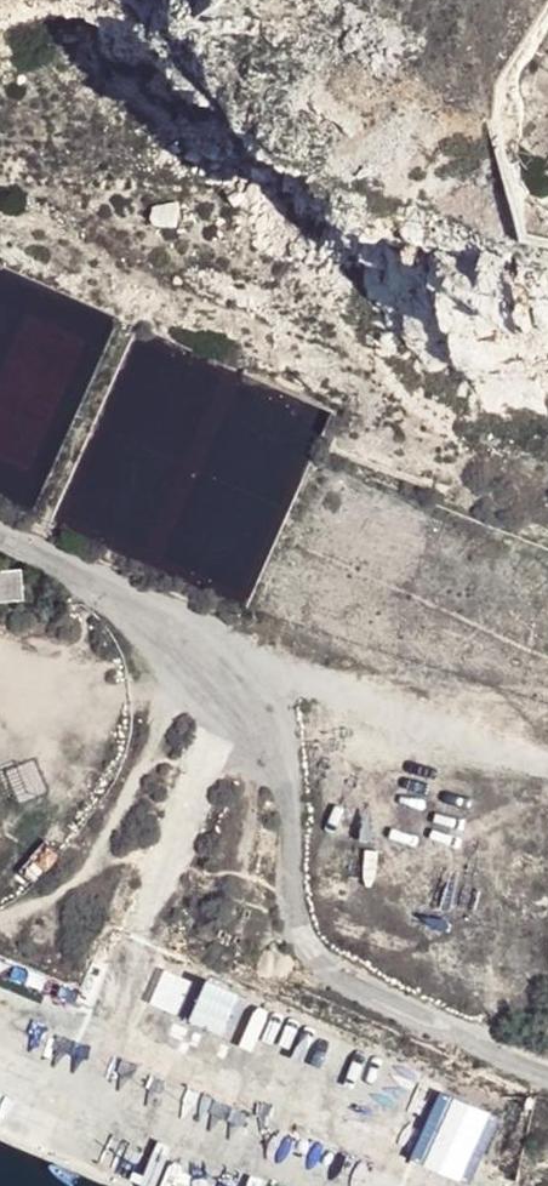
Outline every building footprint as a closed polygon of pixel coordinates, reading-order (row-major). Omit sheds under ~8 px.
[(8,605),(27,605),(25,576),(0,577),(0,606),(8,605)]
